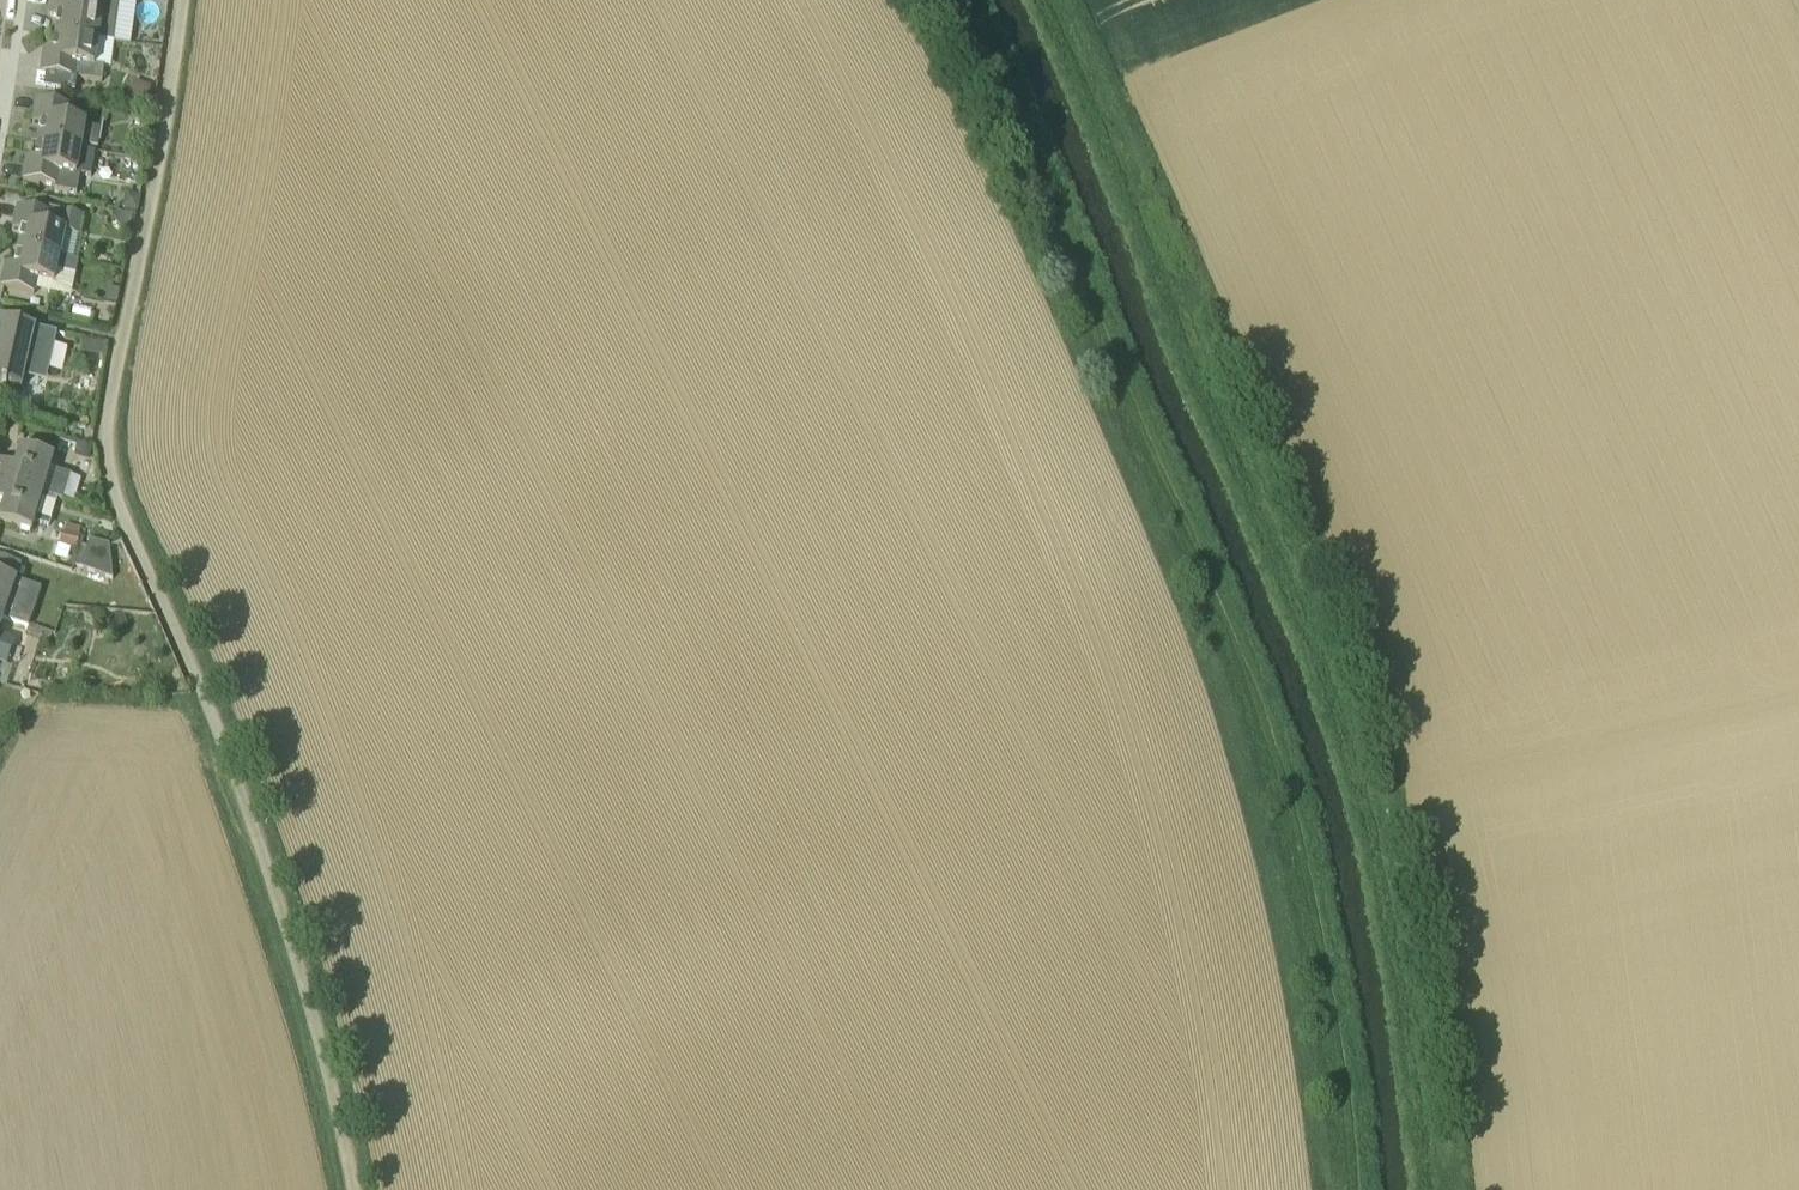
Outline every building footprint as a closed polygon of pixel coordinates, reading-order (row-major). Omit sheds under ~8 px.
[(114,42),(120,2),(108,0),(52,0),(50,15),(59,17),(57,34),(99,40),(114,42)] [(103,83),(106,69),(95,67),(99,40),(57,34),(54,52),(45,50),(41,74),(103,83)] [(150,87),(136,82),(131,96),(144,102),(150,87)] [(40,142),(82,149),(83,145),(99,148),(102,129),(86,126),(87,123),(70,120),(73,105),(38,99),(34,122),(43,124),(40,142)] [(23,180),(75,190),(82,149),(40,142),(37,159),(27,157),(23,180)] [(137,212),(140,197),(126,194),(122,209),(137,212)] [(23,231),(19,250),(60,258),(66,232),(80,235),(84,215),(43,206),(42,211),(18,206),(13,229),(23,231)] [(36,295),(38,282),(54,286),(57,271),(76,275),(79,262),(60,258),(19,250),(15,266),(6,264),(1,287),(36,295)] [(106,301),(117,303),(120,290),(109,287),(106,301)] [(0,320),(0,384),(2,384),(1,387),(6,388),(6,385),(22,389),(26,371),(44,375),(53,333),(0,320)] [(105,348),(105,347),(105,346),(106,344),(104,344),(102,343),(83,341),(81,354),(104,357),(105,348)] [(90,459),(93,447),(78,443),(74,455),(90,459)] [(64,500),(71,475),(51,469),(55,459),(21,449),(16,467),(0,463),(0,482),(58,499),(64,501),(64,500)] [(0,482),(0,502),(5,504),(0,521),(0,523),(32,533),(35,523),(50,528),(58,499),(0,482)] [(58,544),(77,549),(80,538),(79,538),(64,533),(62,533),(58,544)] [(106,541),(85,543),(88,559),(109,555),(106,541)] [(15,581),(21,564),(0,557),(0,617),(2,618),(15,581)] [(0,617),(0,663),(21,670),(30,644),(30,628),(5,619),(2,618),(0,617)]
